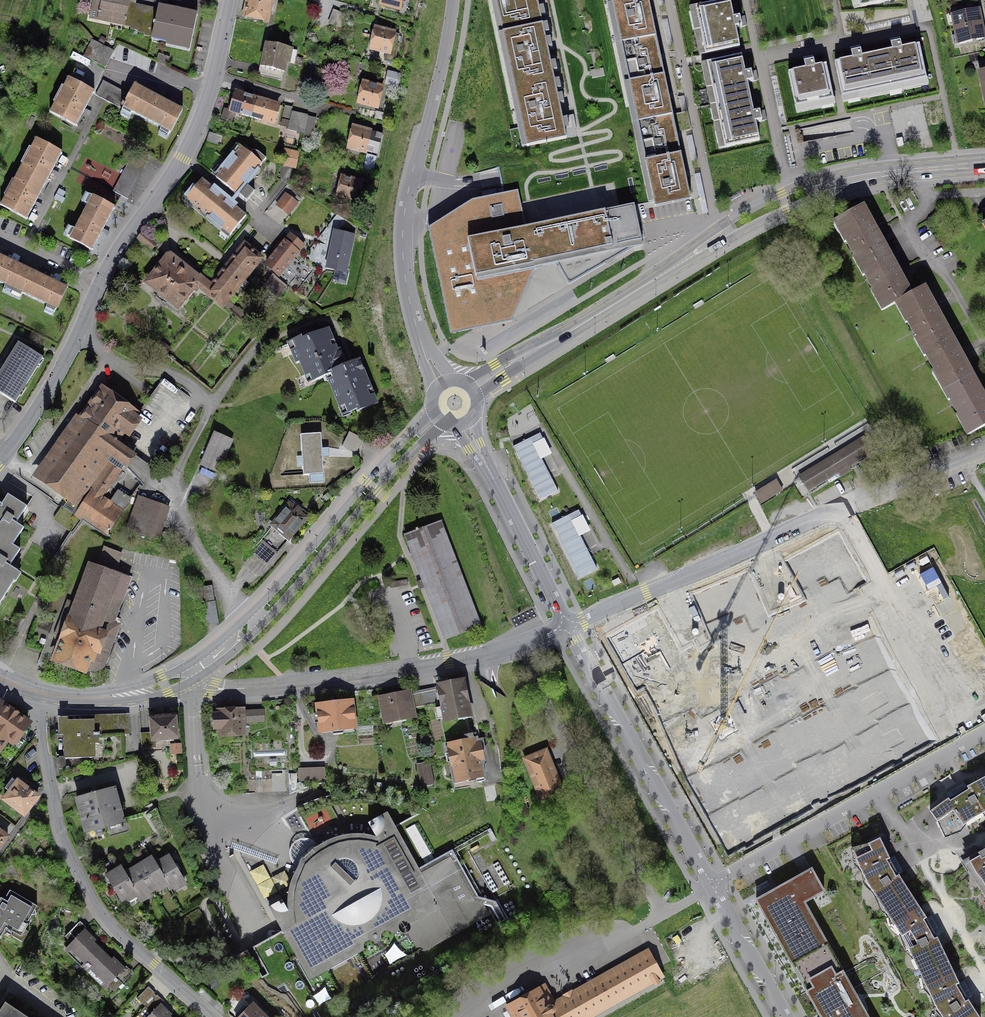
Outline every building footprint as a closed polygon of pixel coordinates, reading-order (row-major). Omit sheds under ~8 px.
[(112,24),(117,0),(101,0),(97,21),(112,24)] [(112,24),(127,27),(128,23),(131,8),(133,0),(117,0),(112,24)] [(271,0),(250,0),(245,22),(266,27),(272,0),(271,0)] [(378,11),(399,14),(401,0),(380,0),(378,11)] [(502,34),(542,26),(537,0),(495,0),(502,34)] [(612,4),(621,44),(656,37),(648,0),(633,0),(612,4)] [(855,11),(896,3),(896,0),(853,0),(855,11)] [(692,10),(703,60),(743,51),(733,1),(692,10)] [(196,12),(158,4),(156,13),(153,29),(151,37),(189,45),(196,12)] [(156,13),(131,8),(128,23),(153,29),(156,13)] [(950,18),(953,32),(982,26),(979,12),(950,18)] [(554,82),(542,26),(502,34),(514,90),(554,82)] [(984,42),(982,26),(953,32),(956,48),(984,42)] [(393,34),(371,29),(365,52),(387,58),(393,34)] [(656,37),(621,44),(629,83),(664,76),(656,37)] [(114,52),(92,41),(84,58),(107,68),(112,57),(114,52)] [(877,54),(887,97),(929,88),(920,45),(877,54)] [(297,53),(264,46),(259,69),(258,74),(290,81),(297,53)] [(846,106),(887,97),(877,54),(837,62),(846,106)] [(704,66),(713,109),(754,100),(744,57),(704,66)] [(318,69),(309,66),(305,82),(309,83),(314,84),(318,69)] [(796,115),(836,107),(827,67),(788,75),(796,115)] [(387,83),(400,84),(401,72),(388,71),(387,83)] [(664,76),(629,83),(637,123),(673,115),(664,76)] [(68,80),(63,88),(66,90),(58,105),(55,103),(51,112),(76,126),(93,93),(68,80)] [(565,136),(554,82),(514,90),(525,144),(565,136)] [(179,114),(129,88),(126,94),(105,83),(98,97),(168,134),(179,114)] [(384,89),(359,84),(354,106),(378,112),(384,89)] [(249,125),(256,104),(233,97),(227,117),(249,125)] [(764,144),(754,100),(713,109),(723,153),(764,144)] [(290,120),(293,108),(294,103),(286,101),(282,118),(290,120)] [(278,111),(256,104),(249,125),(271,132),(278,111)] [(288,130),(304,134),(309,112),(293,108),(290,120),(288,130)] [(317,114),(309,112),(304,134),(303,138),(311,140),(317,114)] [(673,115),(637,123),(645,161),(681,154),(673,115)] [(377,133),(349,128),(345,149),(373,154),(377,133)] [(295,142),(272,136),(270,142),(294,148),(295,142)] [(23,164),(19,173),(44,186),(61,154),(36,140),(31,149),(34,151),(26,166),(23,164)] [(250,154),(242,147),(216,178),(237,195),(266,159),(258,152),(253,150),(250,154)] [(300,152),(284,148),(281,163),(296,167),(300,152)] [(146,160),(132,153),(113,190),(127,197),(146,160)] [(681,154),(645,161),(654,201),(689,194),(681,154)] [(26,219),(44,186),(19,173),(14,181),(17,183),(9,197),(6,196),(1,205),(26,219)] [(365,184),(337,177),(332,200),(360,206),(365,184)] [(246,216),(202,179),(186,199),(230,235),(246,216)] [(298,203),(286,194),(277,205),(288,215),(298,203)] [(115,209),(93,197),(70,238),(93,250),(92,249),(114,209),(115,209)] [(535,268),(534,263),(526,228),(520,202),(475,211),(477,218),(428,228),(450,333),(512,320),(521,284),(535,268)] [(596,214),(607,262),(633,247),(643,245),(635,205),(596,214)] [(858,268),(886,251),(861,207),(832,222),(858,268)] [(548,223),(555,258),(557,264),(569,285),(607,262),(596,214),(548,223)] [(526,228),(534,263),(547,260),(555,258),(548,223),(538,225),(526,228)] [(142,232),(137,238),(152,250),(157,244),(142,232)] [(355,236),(332,232),(325,267),(347,272),(355,236)] [(291,235),(266,266),(278,275),(303,245),(291,235)] [(213,287),(208,293),(224,306),(229,300),(261,260),(245,247),(213,287)] [(911,294),(886,251),(858,268),(882,311),(893,305),(911,294)] [(171,254),(167,259),(206,289),(205,290),(208,293),(213,287),(171,254)] [(14,289),(24,267),(0,256),(0,283),(14,289)] [(200,286),(205,290),(206,289),(167,259),(148,283),(178,307),(192,289),(195,292),(200,286)] [(66,287),(24,267),(14,289),(56,309),(67,287),(66,286),(66,287)] [(273,275),(266,285),(278,295),(286,285),(273,275)] [(925,287),(911,294),(893,305),(918,348),(949,332),(925,287)] [(229,300),(224,306),(248,325),(253,319),(229,300)] [(323,381),(347,372),(329,328),(283,346),(301,390),(323,381)] [(973,375),(949,332),(918,348),(942,392),(973,375)] [(19,343),(0,373),(0,393),(15,403),(43,358),(19,343)] [(163,343),(159,348),(166,354),(170,349),(163,343)] [(360,366),(347,372),(323,381),(340,421),(377,406),(360,366)] [(973,375),(942,392),(968,437),(984,427),(984,395),(973,375)] [(194,403),(164,381),(152,397),(141,413),(143,414),(120,446),(127,451),(135,456),(155,471),(194,417),(200,408),(194,403)] [(102,392),(82,419),(114,442),(120,446),(143,414),(102,392)] [(111,466),(116,458),(128,467),(133,460),(135,456),(127,451),(120,446),(114,442),(82,419),(41,476),(83,506),(88,500),(111,466)] [(363,439),(349,432),(343,446),(356,452),(363,439)] [(539,432),(512,445),(538,500),(558,491),(535,443),(543,440),(539,432)] [(215,433),(201,465),(219,472),(232,440),(215,433)] [(317,438),(297,439),(299,476),(319,475),(317,438)] [(868,438),(835,458),(844,474),(878,453),(871,442),(868,438)] [(835,458),(802,477),(812,493),(844,474),(835,458)] [(807,460),(795,467),(798,474),(811,467),(807,460)] [(120,473),(111,466),(88,500),(90,501),(78,517),(108,536),(126,509),(125,509),(132,499),(112,485),(120,473)] [(774,476),(753,490),(757,496),(760,501),(777,490),(781,487),(774,476)] [(10,559),(21,542),(11,535),(19,521),(12,517),(20,504),(2,493),(0,497),(0,552),(10,559)] [(168,508),(139,498),(128,528),(157,539),(168,508)] [(302,511),(291,502),(272,524),(289,538),(306,518),(300,513),(302,511)] [(62,509),(54,520),(72,533),(80,522),(62,509)] [(579,509),(552,523),(579,576),(597,567),(574,522),(583,517),(579,509)] [(441,524),(405,537),(423,584),(445,644),(481,631),(441,524)] [(274,529),(254,553),(267,564),(287,541),(274,529)] [(837,535),(789,562),(814,608),(863,581),(837,535)] [(121,553),(105,547),(98,567),(114,573),(121,553)] [(10,559),(0,552),(0,602),(23,566),(10,559)] [(98,567),(90,564),(53,661),(65,665),(83,672),(87,671),(89,668),(95,670),(101,669),(105,664),(119,625),(113,623),(118,611),(120,604),(123,597),(125,590),(128,583),(129,580),(114,573),(98,567)] [(747,574),(696,595),(717,644),(768,622),(747,574)] [(212,585),(197,588),(199,602),(214,599),(212,585)] [(656,612),(610,638),(637,687),(683,661),(656,612)] [(832,640),(850,683),(886,668),(868,625),(832,640)] [(746,687),(768,727),(802,708),(781,668),(746,687)] [(850,683),(871,721),(905,702),(886,668),(850,683)] [(464,681),(438,686),(444,719),(471,714),(464,681)] [(435,690),(420,693),(423,706),(438,703),(435,690)] [(409,692),(381,698),(386,721),(414,716),(409,692)] [(420,693),(413,694),(415,708),(423,706),(420,693)] [(661,716),(681,762),(717,747),(697,701),(661,716)] [(0,702),(0,755),(6,745),(19,753),(36,725),(0,702)] [(352,702),(318,706),(321,730),(332,729),(333,735),(344,733),(343,727),(355,726),(352,702)] [(871,721),(893,760),(927,742),(905,702),(871,721)] [(768,727),(788,763),(824,748),(802,708),(768,727)] [(263,710),(220,712),(222,734),(242,733),(242,722),(264,721),(263,710)] [(174,715),(152,717),(153,739),(176,738),(174,715)] [(98,720),(63,721),(64,757),(59,757),(60,759),(58,759),(58,765),(60,765),(60,776),(124,758),(124,756),(122,756),(122,734),(130,734),(129,718),(98,720)] [(150,734),(141,735),(142,748),(151,747),(150,734)] [(248,759),(249,780),(257,780),(257,778),(261,777),(261,780),(270,780),(269,771),(286,770),(285,739),(251,740),(251,751),(251,758),(252,759),(248,759)] [(465,741),(447,745),(453,775),(455,775),(462,779),(484,775),(482,764),(486,758),(482,741),(475,742),(475,741),(474,740),(473,740),(472,739),(471,739),(465,740),(465,741)] [(180,743),(171,744),(172,753),(181,753),(180,743)] [(684,771),(705,808),(739,789),(721,756),(717,747),(681,762),(684,771)] [(788,763),(806,804),(842,789),(824,748),(788,763)] [(545,752),(527,759),(536,782),(530,785),(534,794),(540,792),(544,802),(563,794),(554,773),(545,752)] [(324,763),(298,765),(298,777),(324,776),(324,763)] [(424,765),(419,766),(423,786),(434,784),(430,764),(424,765)] [(967,785),(968,787),(966,788),(950,799),(948,796),(929,810),(937,822),(939,821),(948,835),(973,817),(984,810),(984,775),(967,785)] [(42,801),(19,783),(4,802),(28,820),(42,801)] [(705,808),(729,852),(763,833),(739,789),(705,808)] [(118,793),(78,803),(86,837),(126,827),(118,793)] [(379,842),(368,840),(358,839),(347,840),(338,842),(328,846),(322,850),(320,851),(319,850),(319,849),(318,849),(317,848),(316,848),(315,848),(314,848),(313,848),(311,849),(310,850),(309,851),(309,852),(308,852),(308,853),(308,854),(307,854),(306,854),(306,855),(305,855),(305,856),(305,857),(304,857),(303,857),(302,858),(302,859),(301,860),(300,860),(300,861),(300,862),(300,863),(300,864),(300,865),(300,866),(301,867),(301,868),(302,868),(303,869),(302,870),(300,872),(297,881),(294,889),(293,899),(293,909),(294,919),(293,920),(282,899),(269,907),(277,920),(284,933),(310,980),(365,950),(364,949),(364,948),(364,947),(364,946),(364,945),(365,944),(365,943),(366,943),(366,942),(367,942),(368,941),(369,941),(370,941),(371,941),(372,941),(373,942),(374,942),(375,943),(375,944),(382,940),(382,939),(382,938),(382,937),(382,936),(382,935),(382,934),(383,933),(384,932),(385,931),(386,931),(387,931),(388,931),(389,931),(390,932),(391,932),(392,933),(393,934),(400,930),(399,929),(399,928),(399,927),(399,926),(400,925),(400,924),(401,923),(402,922),(403,922),(404,921),(405,921),(406,921),(407,922),(408,922),(409,923),(410,924),(410,925),(411,926),(411,927),(411,928),(410,929),(410,930),(409,931),(408,932),(416,948),(417,947),(418,947),(419,947),(420,947),(421,947),(422,948),(423,949),(424,949),(424,950),(489,914),(483,904),(492,906),(500,921),(505,919),(495,902),(478,897),(452,850),(419,869),(388,812),(368,823),(379,842)] [(13,841),(0,831),(0,858),(13,841)] [(890,916),(915,900),(899,875),(898,875),(894,867),(889,859),(890,858),(880,838),(868,843),(869,845),(854,852),(868,881),(890,916)] [(183,880),(169,855),(155,863),(166,882),(170,888),(183,880)] [(982,858),(980,855),(969,861),(975,872),(982,881),(984,886),(984,857),(982,858)] [(138,865),(153,890),(166,882),(155,863),(151,857),(138,865)] [(264,864),(252,870),(259,883),(271,877),(264,864)] [(153,890),(138,865),(124,873),(139,897),(139,898),(153,890)] [(121,867),(107,875),(122,900),(127,897),(130,903),(139,897),(124,873),(121,867)] [(812,869),(806,872),(756,900),(821,1016),(869,1016),(866,1013),(864,1014),(853,995),(856,994),(804,902),(824,891),(812,869)] [(0,933),(6,922),(20,930),(33,907),(10,894),(6,901),(0,898),(0,933)] [(927,918),(915,900),(890,916),(907,941),(924,977),(950,964),(937,937),(931,928),(926,918),(927,918)] [(70,948),(88,966),(103,950),(83,931),(85,929),(79,923),(65,936),(74,944),(70,948)] [(384,954),(392,963),(404,952),(396,944),(384,954)] [(103,950),(88,966),(114,991),(131,974),(125,967),(122,970),(103,950)] [(662,977),(647,951),(573,992),(572,990),(563,995),(565,997),(555,1003),(546,987),(507,1008),(512,1016),(589,1016),(662,977)] [(950,964),(924,977),(938,1006),(945,1016),(980,1016),(969,999),(968,999),(963,991),(959,983),(950,964)] [(159,1005),(163,1002),(148,987),(137,998),(145,1006),(135,1016),(171,1016),(159,1005)] [(6,1003),(0,1012),(0,1016),(27,1016),(6,1003)] [(256,1005),(244,1016),(269,1016),(256,1005)]
